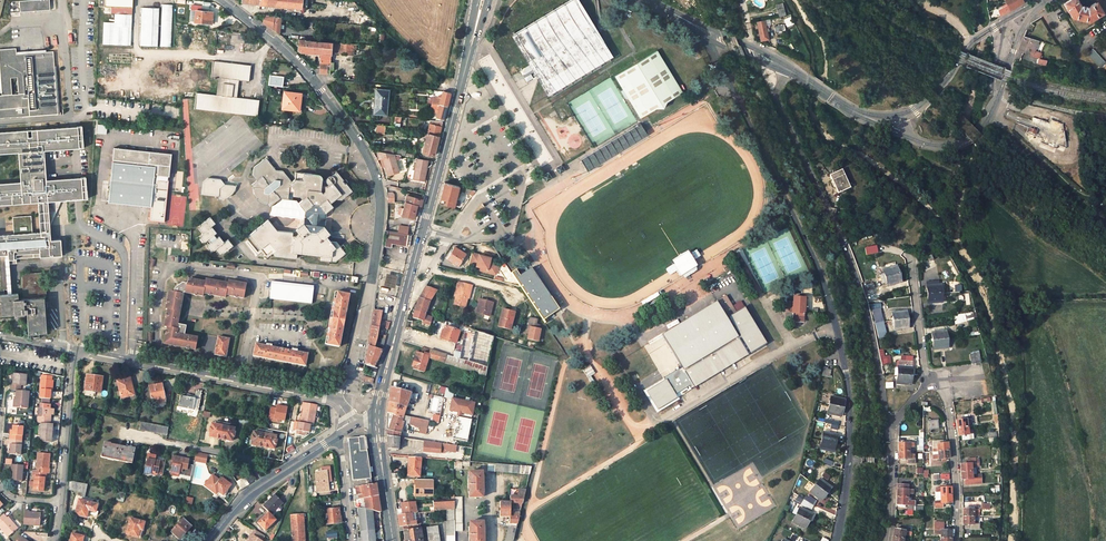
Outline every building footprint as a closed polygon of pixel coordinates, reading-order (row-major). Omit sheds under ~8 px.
[(51,0),(30,0),(19,1),(20,11),(52,10),(51,0)] [(132,0),(99,0),(98,6),(104,6),(103,13),(110,13),(110,6),(131,8),(132,0)] [(302,0),(241,0),(241,2),(300,8),(301,8),(302,0)] [(573,0),(571,0),(570,0),(513,35),(530,64),(520,71),(526,82),(537,76),(549,96),(607,60),(609,59),(573,0)] [(1009,10),(1022,2),(1021,0),(1004,0),(1006,4),(1009,10)] [(1072,18),(1087,21),(1101,13),(1095,3),(1085,8),(1079,7),(1075,0),(1069,0),(1063,3),(1072,18)] [(1000,15),(1009,10),(1006,4),(996,9),(1000,15)] [(172,14),(172,5),(162,5),(163,14),(172,14)] [(194,22),(208,23),(209,17),(211,17),(211,12),(201,11),(201,6),(191,5),(191,10),(195,11),(194,22)] [(140,7),(139,46),(156,46),(157,8),(140,7)] [(130,45),(131,14),(114,13),(113,22),(103,22),(102,44),(130,45)] [(263,23),(271,29),(277,34),(279,35),(281,17),(264,15),(263,23)] [(790,16),(782,19),(785,27),(793,25),(790,16)] [(763,20),(755,21),(760,40),(767,39),(763,20)] [(1023,37),(1019,49),(1024,51),(1026,46),(1035,49),(1038,41),(1023,37)] [(305,42),(305,40),(299,40),(298,50),(301,51),(321,53),(320,64),(330,64),(330,62),(330,53),(353,55),(354,44),(339,43),(338,45),(305,42)] [(58,114),(53,51),(15,53),(15,48),(0,49),(0,74),(2,95),(0,95),(0,118),(58,114)] [(1100,67),(1105,63),(1093,49),(1087,54),(1100,67)] [(1031,50),(1030,56),(1038,59),(1040,53),(1031,50)] [(236,98),(238,83),(238,81),(249,82),(251,66),(212,61),(210,77),(218,78),(216,95),(196,93),(195,99),(194,108),(258,116),(260,101),(236,98)] [(320,73),(327,74),(330,74),(330,70),(333,70),(333,62),(330,62),(330,64),(320,64),(320,69),(320,73)] [(268,85),(282,87),(284,76),(269,75),(268,85)] [(373,114),(380,115),(386,115),(389,90),(376,89),(375,99),(373,114)] [(624,100),(629,101),(623,90),(620,92),(624,100)] [(450,93),(443,91),(440,100),(432,100),(431,104),(437,105),(439,105),(446,106),(448,100),(450,93)] [(284,92),(282,109),(297,110),(297,112),(300,113),(301,100),(300,100),(301,94),(284,92)] [(437,105),(436,108),(435,112),(437,113),(436,118),(443,120),(445,113),(446,106),(439,105),(437,105)] [(430,120),(429,124),(441,127),(443,120),(436,118),(435,121),(430,120)] [(97,134),(107,135),(109,125),(98,124),(97,134)] [(399,128),(393,126),(373,124),(372,132),(412,138),(414,131),(399,128)] [(429,124),(427,133),(439,136),(440,131),(441,127),(429,124)] [(581,161),(585,168),(588,172),(648,136),(645,131),(641,125),(637,127),(595,152),(581,161)] [(37,202),(47,202),(87,199),(86,177),(46,180),(44,151),(83,148),(82,126),(0,132),(0,154),(18,152),(20,182),(0,183),(0,205),(37,202)] [(439,136),(427,133),(420,132),(419,137),(426,139),(422,152),(434,155),(435,151),(439,136)] [(394,154),(415,157),(415,155),(405,153),(406,149),(378,146),(377,151),(394,154)] [(114,147),(112,163),(155,167),(155,164),(170,166),(171,153),(114,147)] [(394,154),(382,157),(383,158),(387,175),(399,172),(394,154)] [(276,171),(266,158),(254,168),(253,175),(257,181),(252,185),(253,187),(253,188),(253,191),(254,194),(255,198),(258,201),(260,203),(263,204),(266,205),(269,205),(270,207),(280,199),(288,199),(289,192),(294,193),(293,196),(300,197),(302,200),(299,203),(305,211),(305,216),(306,217),(306,219),(304,219),(304,224),(296,230),(299,234),(296,237),(292,236),(293,233),(277,231),(268,220),(250,235),(266,255),(271,252),(274,256),(296,258),(297,253),(321,256),(321,260),(335,262),(345,254),(336,242),(331,242),(327,237),(330,234),(324,226),(324,221),(323,221),(323,219),(325,219),(325,214),(333,207),(330,203),(335,200),(341,200),(352,192),(346,184),(345,185),(342,181),(343,180),(337,173),(332,177),(331,177),(329,177),(328,177),(327,178),(327,179),(326,182),(322,181),(322,179),(322,178),(322,176),(321,176),(319,175),(296,173),(295,179),(292,182),(283,171),(276,171)] [(428,160),(417,158),(413,179),(424,181),(428,160)] [(155,164),(155,167),(112,163),(108,202),(151,206),(149,220),(160,221),(164,221),(170,166),(155,164)] [(553,168),(556,175),(563,172),(561,165),(553,168)] [(849,188),(842,170),(829,175),(838,193),(849,188)] [(444,182),(458,186),(460,181),(455,179),(456,175),(451,173),(450,178),(445,177),(444,182)] [(547,173),(540,176),(543,183),(550,179),(547,173)] [(219,197),(219,200),(222,200),(224,199),(227,198),(229,197),(231,195),(233,193),(234,191),(236,186),(225,185),(221,179),(209,178),(204,182),(203,195),(219,197)] [(453,207),(458,189),(459,186),(458,186),(444,182),(441,192),(438,203),(442,204),(453,207)] [(471,196),(475,191),(463,187),(462,190),(461,192),(468,194),(471,196)] [(417,205),(417,206),(420,206),(422,200),(406,195),(404,202),(417,205)] [(4,295),(4,290),(11,289),(10,276),(9,276),(8,268),(9,268),(9,264),(9,260),(16,259),(61,256),(60,240),(50,240),(47,202),(37,202),(40,232),(32,233),(31,216),(23,216),(23,217),(20,217),(20,216),(13,217),(14,234),(0,235),(0,295),(4,295)] [(414,218),(417,206),(417,205),(404,202),(401,215),(414,218)] [(476,230),(491,222),(487,214),(472,222),(476,230)] [(210,217),(199,226),(200,227),(198,228),(202,233),(200,235),(201,236),(199,238),(204,243),(206,242),(208,245),(206,246),(210,251),(212,250),(213,251),(215,249),(219,254),(222,253),(222,254),(232,246),(227,240),(223,243),(218,237),(216,239),(213,235),(215,233),(211,227),(215,224),(210,217)] [(397,232),(406,234),(408,227),(399,225),(397,232)] [(397,232),(387,231),(385,246),(392,248),(392,244),(406,246),(408,234),(406,234),(397,232)] [(865,255),(876,253),(875,245),(864,246),(865,255)] [(455,247),(448,258),(459,265),(465,253),(455,247)] [(491,257),(472,252),(469,264),(480,267),(487,269),(486,272),(496,274),(498,264),(489,262),(491,257)] [(923,264),(933,259),(931,255),(920,260),(923,264)] [(882,270),(883,273),(885,278),(899,274),(896,266),(882,270)] [(548,299),(551,298),(531,269),(529,270),(548,299)] [(514,272),(511,274),(543,321),(546,319),(559,310),(551,298),(548,299),(529,270),(520,276),(518,277),(516,274),(515,274),(514,272)] [(44,272),(21,274),(23,299),(18,299),(18,294),(4,295),(0,295),(0,316),(26,314),(27,334),(46,333),(43,298),(46,298),(44,272)] [(398,276),(386,273),(383,285),(395,288),(398,276)] [(899,274),(885,278),(886,282),(887,285),(901,281),(899,274)] [(238,297),(243,298),(246,285),(237,283),(237,284),(232,283),(233,282),(228,282),(228,284),(219,283),(215,282),(206,280),(205,283),(198,281),(198,278),(189,276),(187,284),(182,283),(175,287),(175,292),(170,291),(168,300),(170,300),(169,304),(167,304),(166,309),(168,309),(167,314),(169,314),(168,318),(166,318),(165,327),(168,327),(167,330),(169,331),(168,335),(166,335),(165,343),(195,349),(197,337),(184,335),(186,325),(177,323),(178,320),(177,319),(178,315),(179,315),(181,301),(180,301),(181,297),(182,297),(183,292),(185,291),(194,292),(195,291),(199,291),(199,293),(203,294),(204,292),(208,292),(208,290),(212,291),(212,293),(226,296),(226,293),(235,295),(235,293),(239,294),(238,297)] [(313,286),(271,281),(270,299),(311,303),(313,286)] [(458,288),(455,297),(453,305),(464,307),(466,298),(469,290),(467,290),(468,285),(457,282),(456,287),(458,288)] [(419,298),(414,311),(425,315),(430,302),(434,296),(437,290),(426,286),(422,293),(419,298)] [(927,295),(941,293),(940,286),(926,286),(927,295)] [(349,295),(337,292),(335,304),(333,303),(333,308),(334,308),(330,329),(328,329),(328,334),(329,334),(327,345),(339,347),(349,295)] [(942,301),(941,293),(927,295),(927,302),(942,301)] [(646,392),(657,410),(765,344),(743,308),(735,313),(725,297),(715,303),(715,304),(662,337),(680,367),(662,379),(664,381),(646,392)] [(793,303),(792,313),(792,322),(803,322),(804,298),(793,297),(793,303)] [(479,299),(475,313),(489,316),(493,303),(479,299)] [(382,312),(374,310),(371,326),(379,328),(382,312)] [(502,310),(498,326),(510,329),(514,313),(502,310)] [(871,311),(874,323),(883,322),(879,310),(871,311)] [(425,315),(414,311),(412,317),(422,320),(422,321),(434,325),(436,318),(425,315)] [(892,321),(907,319),(906,312),(891,313),(892,321)] [(965,315),(967,324),(975,322),(972,313),(965,315)] [(529,318),(527,328),(529,328),(528,334),(527,339),(537,341),(539,329),(538,329),(539,325),(534,323),(535,319),(529,318)] [(908,327),(907,319),(892,321),(893,329),(908,327)] [(488,368),(494,337),(447,322),(441,338),(456,343),(460,331),(465,333),(459,359),(488,368)] [(886,336),(883,322),(874,323),(878,338),(886,336)] [(378,335),(379,328),(371,326),(370,337),(377,338),(378,335)] [(931,333),(932,341),(947,339),(946,331),(931,333)] [(229,339),(218,337),(214,354),(226,357),(229,339)] [(375,348),(377,338),(370,337),(368,346),(375,348)] [(947,339),(932,341),(933,349),(948,347),(947,339)] [(305,365),(308,354),(296,352),(297,350),(292,349),(292,351),(271,347),(272,345),(266,344),(266,346),(255,344),(253,355),(305,365)] [(368,346),(365,365),(374,367),(377,361),(380,354),(382,350),(379,349),(375,348),(368,346)] [(428,357),(486,376),(488,368),(459,359),(422,347),(420,353),(416,352),(412,367),(413,367),(412,369),(423,372),(428,357)] [(986,362),(985,356),(980,357),(978,350),(972,351),(973,354),(969,354),(970,364),(975,363),(980,363),(986,362)] [(889,356),(883,357),(883,360),(880,360),(881,364),(890,363),(889,356)] [(910,381),(912,373),(907,372),(908,370),(913,371),(914,366),(901,363),(899,370),(897,377),(910,381)] [(592,380),(590,376),(594,373),(589,365),(582,369),(590,381),(592,380)] [(822,377),(830,377),(831,370),(827,369),(827,368),(823,367),(822,377)] [(14,384),(13,384),(12,390),(17,390),(21,390),(22,385),(26,385),(27,374),(15,373),(15,375),(14,384)] [(94,392),(100,392),(102,377),(86,375),(84,390),(94,392)] [(909,388),(910,381),(897,377),(895,385),(909,388)] [(128,394),(133,393),(129,378),(116,381),(120,398),(128,396),(128,394)] [(51,398),(51,390),(52,380),(42,379),(40,397),(51,398)] [(159,402),(164,401),(161,384),(149,386),(152,403),(158,402),(159,402)] [(389,395),(387,413),(394,414),(393,415),(401,418),(402,416),(408,399),(415,401),(417,395),(390,387),(389,395)] [(30,391),(21,390),(17,390),(17,394),(16,400),(17,400),(17,407),(28,408),(30,391)] [(178,408),(197,411),(201,391),(196,390),(194,398),(180,396),(178,408)] [(437,411),(442,397),(433,395),(429,408),(437,411)] [(842,409),(842,408),(843,406),(844,406),(844,403),(843,403),(844,400),(840,399),(840,398),(837,398),(836,398),(830,397),(828,405),(827,413),(833,414),(832,416),(837,416),(837,415),(841,416),(841,413),(843,413),(843,410),(842,409)] [(474,403),(452,399),(450,410),(458,412),(458,411),(461,412),(461,413),(472,415),(474,403)] [(52,414),(53,408),(51,408),(51,404),(42,403),(42,407),(40,407),(39,422),(42,423),(51,423),(52,414)] [(301,417),(300,422),(312,424),(314,425),(318,405),(305,403),(302,417),(301,417)] [(266,420),(282,422),(285,406),(274,404),(273,406),(268,406),(266,420)] [(386,432),(400,433),(402,425),(404,426),(405,423),(414,426),(414,427),(426,430),(427,421),(402,416),(401,418),(393,415),(389,430),(386,429),(386,432)] [(929,430),(938,428),(936,418),(927,419),(929,430)] [(956,428),(967,427),(966,423),(971,422),(970,419),(955,421),(955,424),(956,428)] [(166,435),(167,427),(140,421),(138,429),(166,435)] [(312,424),(300,422),(299,422),(298,431),(299,431),(298,435),(305,436),(308,434),(308,433),(310,433),(312,424)] [(54,424),(51,423),(42,423),(40,441),(52,442),(54,424)] [(209,437),(221,439),(223,426),(211,424),(211,427),(210,427),(209,432),(210,433),(209,437)] [(13,435),(11,434),(10,439),(22,440),(23,426),(14,425),(13,431),(13,435)] [(223,426),(221,439),(232,441),(232,437),(234,437),(234,432),(233,432),(234,428),(223,426)] [(967,430),(967,427),(956,428),(957,432),(957,436),(972,433),(972,430),(967,430)] [(251,445),(263,447),(265,435),(254,432),(253,436),(252,436),(251,441),(252,441),(251,445)] [(833,451),(835,443),(837,436),(822,432),(821,440),(819,447),(825,449),(825,450),(829,452),(830,450),(833,451)] [(276,437),(265,435),(263,447),(274,449),(275,445),(276,446),(277,441),(275,440),(276,437)] [(387,436),(388,444),(388,450),(398,451),(398,442),(398,441),(403,442),(404,438),(399,437),(387,436)] [(898,451),(909,450),(908,447),(913,447),(913,443),(915,442),(915,437),(908,438),(908,443),(898,443),(898,447),(898,451)] [(12,444),(11,448),(11,453),(21,454),(22,440),(10,439),(10,444),(12,444)] [(933,441),(933,448),(933,451),(937,451),(948,450),(947,447),(947,443),(942,443),(942,440),(933,441)] [(424,441),(424,447),(423,454),(439,456),(440,448),(449,449),(449,445),(435,443),(424,441)] [(101,457),(132,464),(135,449),(129,448),(110,444),(104,443),(101,457)] [(359,452),(359,444),(349,445),(349,453),(359,452)] [(909,454),(909,450),(898,451),(898,455),(898,459),(907,458),(907,463),(915,463),(914,458),(913,458),(913,454),(909,454)] [(948,454),(948,450),(937,451),(938,455),(934,455),(934,459),(948,458),(948,454)] [(192,461),(205,464),(207,454),(194,451),(192,461)] [(349,453),(352,481),(371,479),(367,451),(359,452),(349,453)] [(37,467),(37,472),(47,473),(49,473),(49,469),(50,454),(38,453),(37,467)] [(151,474),(158,475),(163,476),(166,464),(156,462),(157,457),(149,455),(145,474),(151,475),(151,474)] [(193,466),(187,465),(185,465),(186,460),(172,457),(170,467),(172,467),(170,475),(178,476),(191,478),(193,466)] [(420,458),(417,457),(410,457),(409,457),(408,465),(405,465),(405,476),(419,477),(420,458)] [(960,464),(960,468),(960,471),(971,471),(971,467),(975,467),(975,466),(975,459),(975,458),(968,459),(968,464),(960,464)] [(471,462),(469,462),(454,460),(454,470),(462,469),(462,466),(471,466),(471,462)] [(496,464),(489,463),(488,471),(490,471),(496,472),(496,464)] [(12,464),(11,474),(14,474),(13,479),(22,480),(23,465),(12,464)] [(531,467),(496,464),(496,472),(529,474),(531,467)] [(317,492),(327,491),(325,471),(315,472),(317,492)] [(971,475),(971,471),(960,471),(961,476),(961,479),(963,479),(968,479),(968,484),(980,484),(980,475),(971,475)] [(34,490),(39,490),(40,487),(45,488),(45,482),(45,477),(47,478),(47,473),(37,472),(34,472),(34,477),(35,477),(34,490)] [(469,489),(469,497),(482,497),(482,492),(483,492),(483,477),(482,477),(482,472),(469,472),(469,480),(468,481),(468,489),(469,489)] [(241,489),(255,480),(251,473),(236,482),(241,489)] [(204,486),(214,493),(216,490),(223,495),(230,485),(220,478),(218,480),(212,476),(204,486)] [(821,501),(826,494),(831,488),(819,479),(814,485),(810,492),(821,501)] [(433,480),(421,480),(415,480),(415,485),(416,485),(416,495),(433,495),(433,480)] [(88,485),(68,481),(67,490),(85,494),(88,485)] [(380,513),(377,490),(376,484),(353,488),(355,508),(358,509),(375,512),(380,513)] [(896,492),(896,497),(907,497),(908,494),(911,494),(912,490),(907,489),(908,485),(897,484),(896,492)] [(520,513),(511,513),(512,511),(510,510),(510,503),(517,504),(517,507),(521,507),(525,490),(517,490),(517,497),(510,497),(510,502),(500,502),(499,518),(509,518),(509,523),(505,540),(513,540),(520,513)] [(257,523),(265,531),(275,520),(270,515),(282,503),(274,495),(262,507),(268,512),(257,523)] [(951,503),(951,498),(951,495),(940,495),(941,499),(936,499),(936,501),(935,501),(935,507),(942,507),(943,504),(944,504),(944,503),(951,503)] [(184,504),(191,505),(192,497),(185,496),(184,504)] [(810,509),(813,505),(816,500),(809,496),(804,496),(803,499),(802,500),(799,504),(810,509)] [(907,497),(896,497),(896,501),(896,504),(913,505),(914,501),(907,501),(907,497)] [(96,505),(79,500),(74,516),(81,518),(81,516),(86,518),(88,512),(90,512),(89,516),(94,517),(95,517),(95,516),(96,516),(97,513),(94,512),(96,505)] [(455,510),(455,500),(433,501),(434,511),(447,510),(455,510)] [(402,515),(416,514),(415,506),(401,507),(402,515)] [(805,529),(808,521),(812,514),(799,508),(795,515),(792,522),(805,529)] [(326,526),(341,524),(340,517),(339,517),(339,512),(338,509),(325,511),(326,526)] [(358,509),(359,518),(356,518),(357,526),(360,526),(361,538),(358,539),(359,540),(378,540),(375,512),(358,509)] [(32,524),(40,525),(41,513),(30,512),(30,510),(25,510),(24,523),(32,524)] [(13,523),(8,516),(7,517),(4,513),(0,516),(0,526),(8,536),(17,529),(12,524),(13,523)] [(421,525),(420,513),(416,514),(402,515),(397,515),(399,528),(402,527),(421,525)] [(303,515),(291,516),(292,540),(304,540),(303,515)] [(973,516),(962,516),(962,520),(962,524),(971,524),(971,529),(979,529),(979,524),(977,524),(977,520),(973,520),(973,516)] [(169,532),(177,539),(183,533),(185,534),(192,527),(183,518),(169,532)] [(133,535),(139,537),(141,528),(143,529),(145,523),(131,519),(127,535),(133,536),(133,535)] [(455,533),(455,520),(447,521),(447,540),(455,540),(455,533)] [(469,540),(483,540),(483,527),(482,527),(482,522),(469,522),(470,532),(469,532),(469,540)] [(940,531),(940,537),(951,538),(951,533),(951,530),(943,530),(943,522),(934,522),(934,531),(940,531)] [(402,527),(405,540),(423,540),(421,525),(402,527)] [(893,533),(893,537),(903,539),(904,535),(910,536),(912,527),(904,526),(904,530),(894,529),(893,533)] [(438,527),(427,528),(428,540),(440,540),(438,527)] [(263,538),(263,534),(253,528),(245,540),(262,540),(263,538)] [(336,532),(326,533),(327,540),(337,540),(336,532)]
